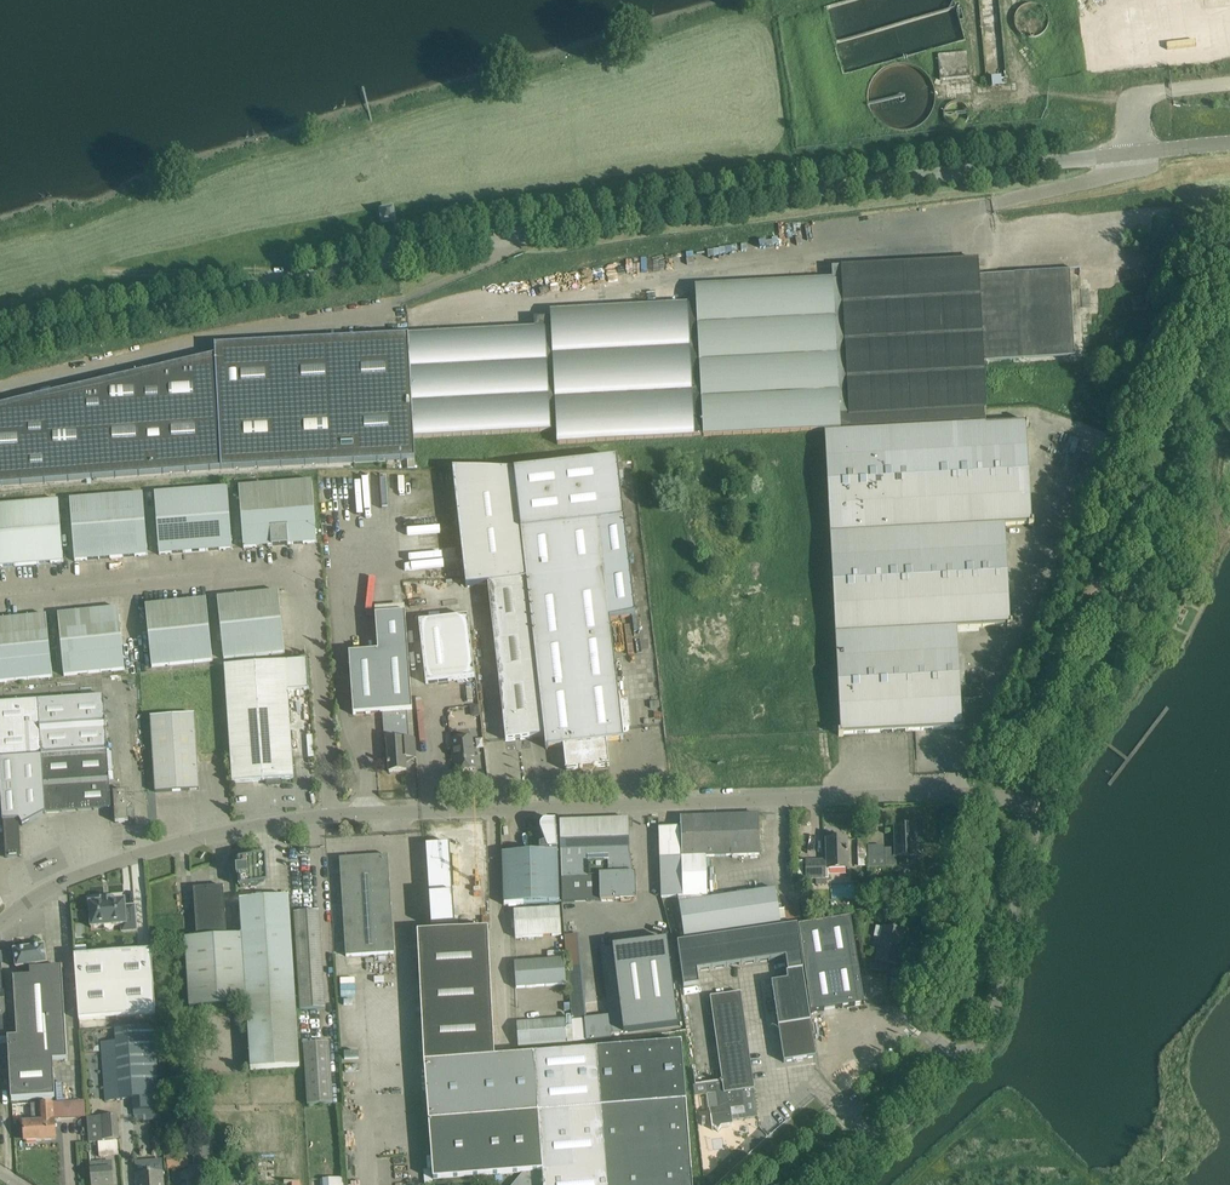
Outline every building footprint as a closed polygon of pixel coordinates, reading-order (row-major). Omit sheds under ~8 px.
[(938,55),(940,80),(969,77),(967,52),(938,55)] [(394,220),(391,210),(381,212),(383,222),(394,220)] [(696,287),(696,296),(687,297),(687,304),(551,312),(551,318),(557,430),(557,445),(694,437),(694,436),(703,436),(703,437),(826,431),(841,731),(838,731),(838,736),(843,736),(843,735),(959,728),(959,730),(964,730),(964,725),(961,725),(959,699),(982,698),(981,684),(959,685),(956,627),(1007,625),(1007,627),(1012,627),(1012,622),(1011,622),(1006,524),(1031,523),(1031,526),(1033,526),(1033,521),(1030,521),(1025,427),(1028,426),(1028,421),(1023,422),(1023,424),(986,426),(985,410),(986,409),(983,364),(1073,359),(1069,272),(1018,275),(978,278),(978,260),(832,268),(832,280),(696,287)] [(1073,285),(1107,284),(1107,270),(1072,270),(1073,285)] [(221,470),(415,459),(413,439),(551,431),(550,430),(557,430),(551,318),(534,319),(534,329),(214,345),(215,356),(0,406),(0,486),(221,470)] [(617,460),(513,472),(452,470),(466,586),(487,584),(525,579),(544,736),(545,748),(606,742),(623,740),(622,732),(627,731),(628,730),(629,728),(629,726),(630,726),(628,702),(619,703),(610,620),(635,617),(626,544),(617,460)] [(243,549),(317,543),(312,481),(239,487),(243,549)] [(159,555),(232,549),(228,487),(154,493),(159,555)] [(74,561),(148,556),(143,494),(69,499),(74,561)] [(63,562),(58,500),(0,505),(0,567),(63,562)] [(544,736),(525,579),(487,584),(505,741),(544,736)] [(223,660),(285,653),(278,591),(217,598),(223,660)] [(206,599),(144,605),(151,667),(213,661),(206,599)] [(119,608),(57,614),(64,676),(125,670),(119,608)] [(388,741),(409,739),(407,711),(412,711),(405,613),(375,615),(377,651),(349,653),(353,715),(382,713),(384,737),(388,737),(388,741)] [(0,620),(0,682),(53,677),(46,615),(0,620)] [(475,678),(473,666),(468,617),(419,623),(426,684),(475,678)] [(293,779),(287,692),(309,691),(307,660),(285,661),(273,662),(224,666),(232,783),(268,780),(268,785),(280,784),(280,779),(293,779)] [(104,695),(0,701),(0,775),(3,820),(6,857),(21,856),(18,820),(19,820),(22,826),(47,813),(114,808),(115,823),(128,822),(127,810),(130,807),(127,803),(126,792),(113,793),(113,795),(110,795),(108,766),(104,695)] [(478,706),(470,706),(471,713),(475,713),(475,716),(479,716),(478,706)] [(199,790),(198,778),(194,715),(150,718),(155,793),(199,790)] [(471,737),(450,740),(452,752),(454,752),(456,771),(475,769),(471,737)] [(414,739),(409,739),(388,741),(387,741),(388,762),(387,763),(387,765),(388,765),(389,772),(406,771),(405,758),(416,757),(414,739)] [(608,766),(606,742),(563,746),(566,770),(608,766)] [(683,856),(706,855),(759,853),(758,815),(681,817),(681,827),(683,856)] [(630,873),(629,856),(628,819),(560,821),(561,878),(588,877),(588,876),(599,876),(600,901),(636,899),(635,873),(630,873)] [(539,846),(540,852),(557,851),(555,821),(547,822),(543,823),(541,825),(540,828),(540,832),(545,844),(539,846)] [(916,856),(916,840),(916,837),(915,837),(915,826),(895,827),(895,848),(885,848),(885,852),(868,853),(868,868),(897,867),(896,857),(916,856)] [(660,856),(683,856),(681,827),(658,828),(660,856)] [(847,852),(848,852),(848,849),(847,849),(847,838),(826,839),(827,860),(806,861),(806,879),(816,879),(817,884),(825,884),(825,879),(829,878),(828,869),(847,868),(847,852)] [(456,920),(451,848),(428,849),(433,922),(456,920)] [(557,851),(540,852),(502,853),(504,904),(559,902),(557,851)] [(394,953),(389,867),(388,855),(339,858),(346,956),(394,953)] [(676,897),(684,897),(707,897),(706,855),(683,856),(660,856),(661,898),(676,897)] [(265,858),(253,859),(239,860),(239,869),(237,869),(238,879),(240,879),(240,887),(266,885),(265,858)] [(803,873),(794,874),(795,889),(803,888),(803,873)] [(226,934),(224,898),(223,886),(193,888),(196,936),(226,934)] [(775,887),(707,897),(677,902),(682,937),(786,922),(784,909),(782,910),(781,904),(778,904),(775,887)] [(242,936),(247,1006),(251,1070),(300,1067),(289,896),(240,900),(242,936)] [(126,925),(126,931),(137,930),(135,905),(125,906),(125,900),(112,901),(112,898),(101,899),(101,902),(89,903),(91,928),(105,926),(104,923),(113,922),(113,926),(126,925)] [(515,938),(527,937),(561,935),(560,908),(514,911),(515,938)] [(299,1011),(325,1009),(319,912),(293,913),(299,1011)] [(864,1004),(862,992),(851,918),(797,926),(811,1012),(864,1004)] [(797,925),(677,943),(684,988),(699,985),(697,971),(786,958),(788,972),(803,970),(797,925)] [(896,929),(883,927),(876,925),(874,936),(880,938),(876,960),(871,959),(869,969),(885,972),(887,963),(898,965),(904,932),(896,930),(896,929)] [(417,933),(423,1062),(496,1057),(488,929),(417,933)] [(579,935),(565,936),(571,1018),(573,1043),(611,1038),(611,1034),(608,1015),(587,1017),(579,935)] [(190,1010),(247,1006),(242,936),(186,939),(190,1010)] [(600,948),(608,1015),(611,1034),(678,1026),(667,940),(600,948)] [(63,969),(63,968),(46,969),(45,964),(47,964),(44,946),(14,950),(16,968),(18,968),(18,970),(13,971),(13,979),(17,1037),(7,1038),(8,1044),(11,1100),(55,1098),(53,1061),(67,1060),(62,969),(63,969)] [(151,950),(74,956),(79,1020),(155,1014),(151,950)] [(518,962),(514,963),(516,988),(567,984),(566,959),(518,962)] [(789,980),(771,983),(778,1026),(782,1026),(810,1021),(802,970),(788,972),(789,980)] [(890,979),(888,989),(895,990),(897,980),(890,979)] [(711,997),(722,1081),(724,1093),(742,1090),(754,1088),(741,992),(711,997)] [(528,1021),(517,1022),(519,1047),(530,1046),(542,1045),(567,1043),(567,1044),(573,1043),(571,1018),(565,1018),(540,1020),(528,1021)] [(782,1026),(778,1026),(778,1027),(784,1062),(816,1057),(811,1022),(810,1021),(782,1026)] [(98,1048),(99,1064),(100,1071),(103,1071),(106,1101),(132,1099),(159,1097),(160,1097),(155,1026),(115,1029),(116,1041),(101,1043),(102,1048),(98,1048)] [(308,1105),(333,1104),(329,1042),(304,1044),(308,1105)] [(681,1042),(496,1057),(423,1062),(433,1179),(523,1172),(513,1184),(692,1184),(681,1042)] [(870,1054),(860,1065),(870,1074),(880,1063),(870,1054)] [(744,1106),(742,1090),(724,1093),(722,1081),(707,1083),(707,1084),(708,1093),(707,1093),(707,1094),(712,1130),(713,1129),(713,1128),(714,1128),(718,1131),(721,1127),(728,1126),(732,1121),(731,1116),(745,1114),(744,1106)] [(708,1093),(707,1084),(695,1085),(693,1085),(694,1096),(707,1094),(707,1093),(708,1093)] [(159,1097),(132,1099),(133,1111),(160,1109),(159,1097)] [(25,1141),(40,1140),(55,1139),(54,1121),(53,1104),(53,1103),(36,1104),(31,1104),(32,1123),(24,1123),(25,1141)] [(120,1139),(118,1115),(87,1117),(89,1143),(102,1142),(101,1140),(120,1139)] [(189,1137),(188,1120),(166,1122),(168,1139),(189,1137)] [(99,1145),(100,1157),(119,1156),(118,1143),(99,1145)] [(168,1169),(189,1167),(188,1153),(167,1155),(168,1169)] [(112,1168),(111,1160),(90,1162),(92,1184),(113,1184),(112,1168)] [(163,1172),(136,1174),(137,1184),(164,1184),(163,1172)]
